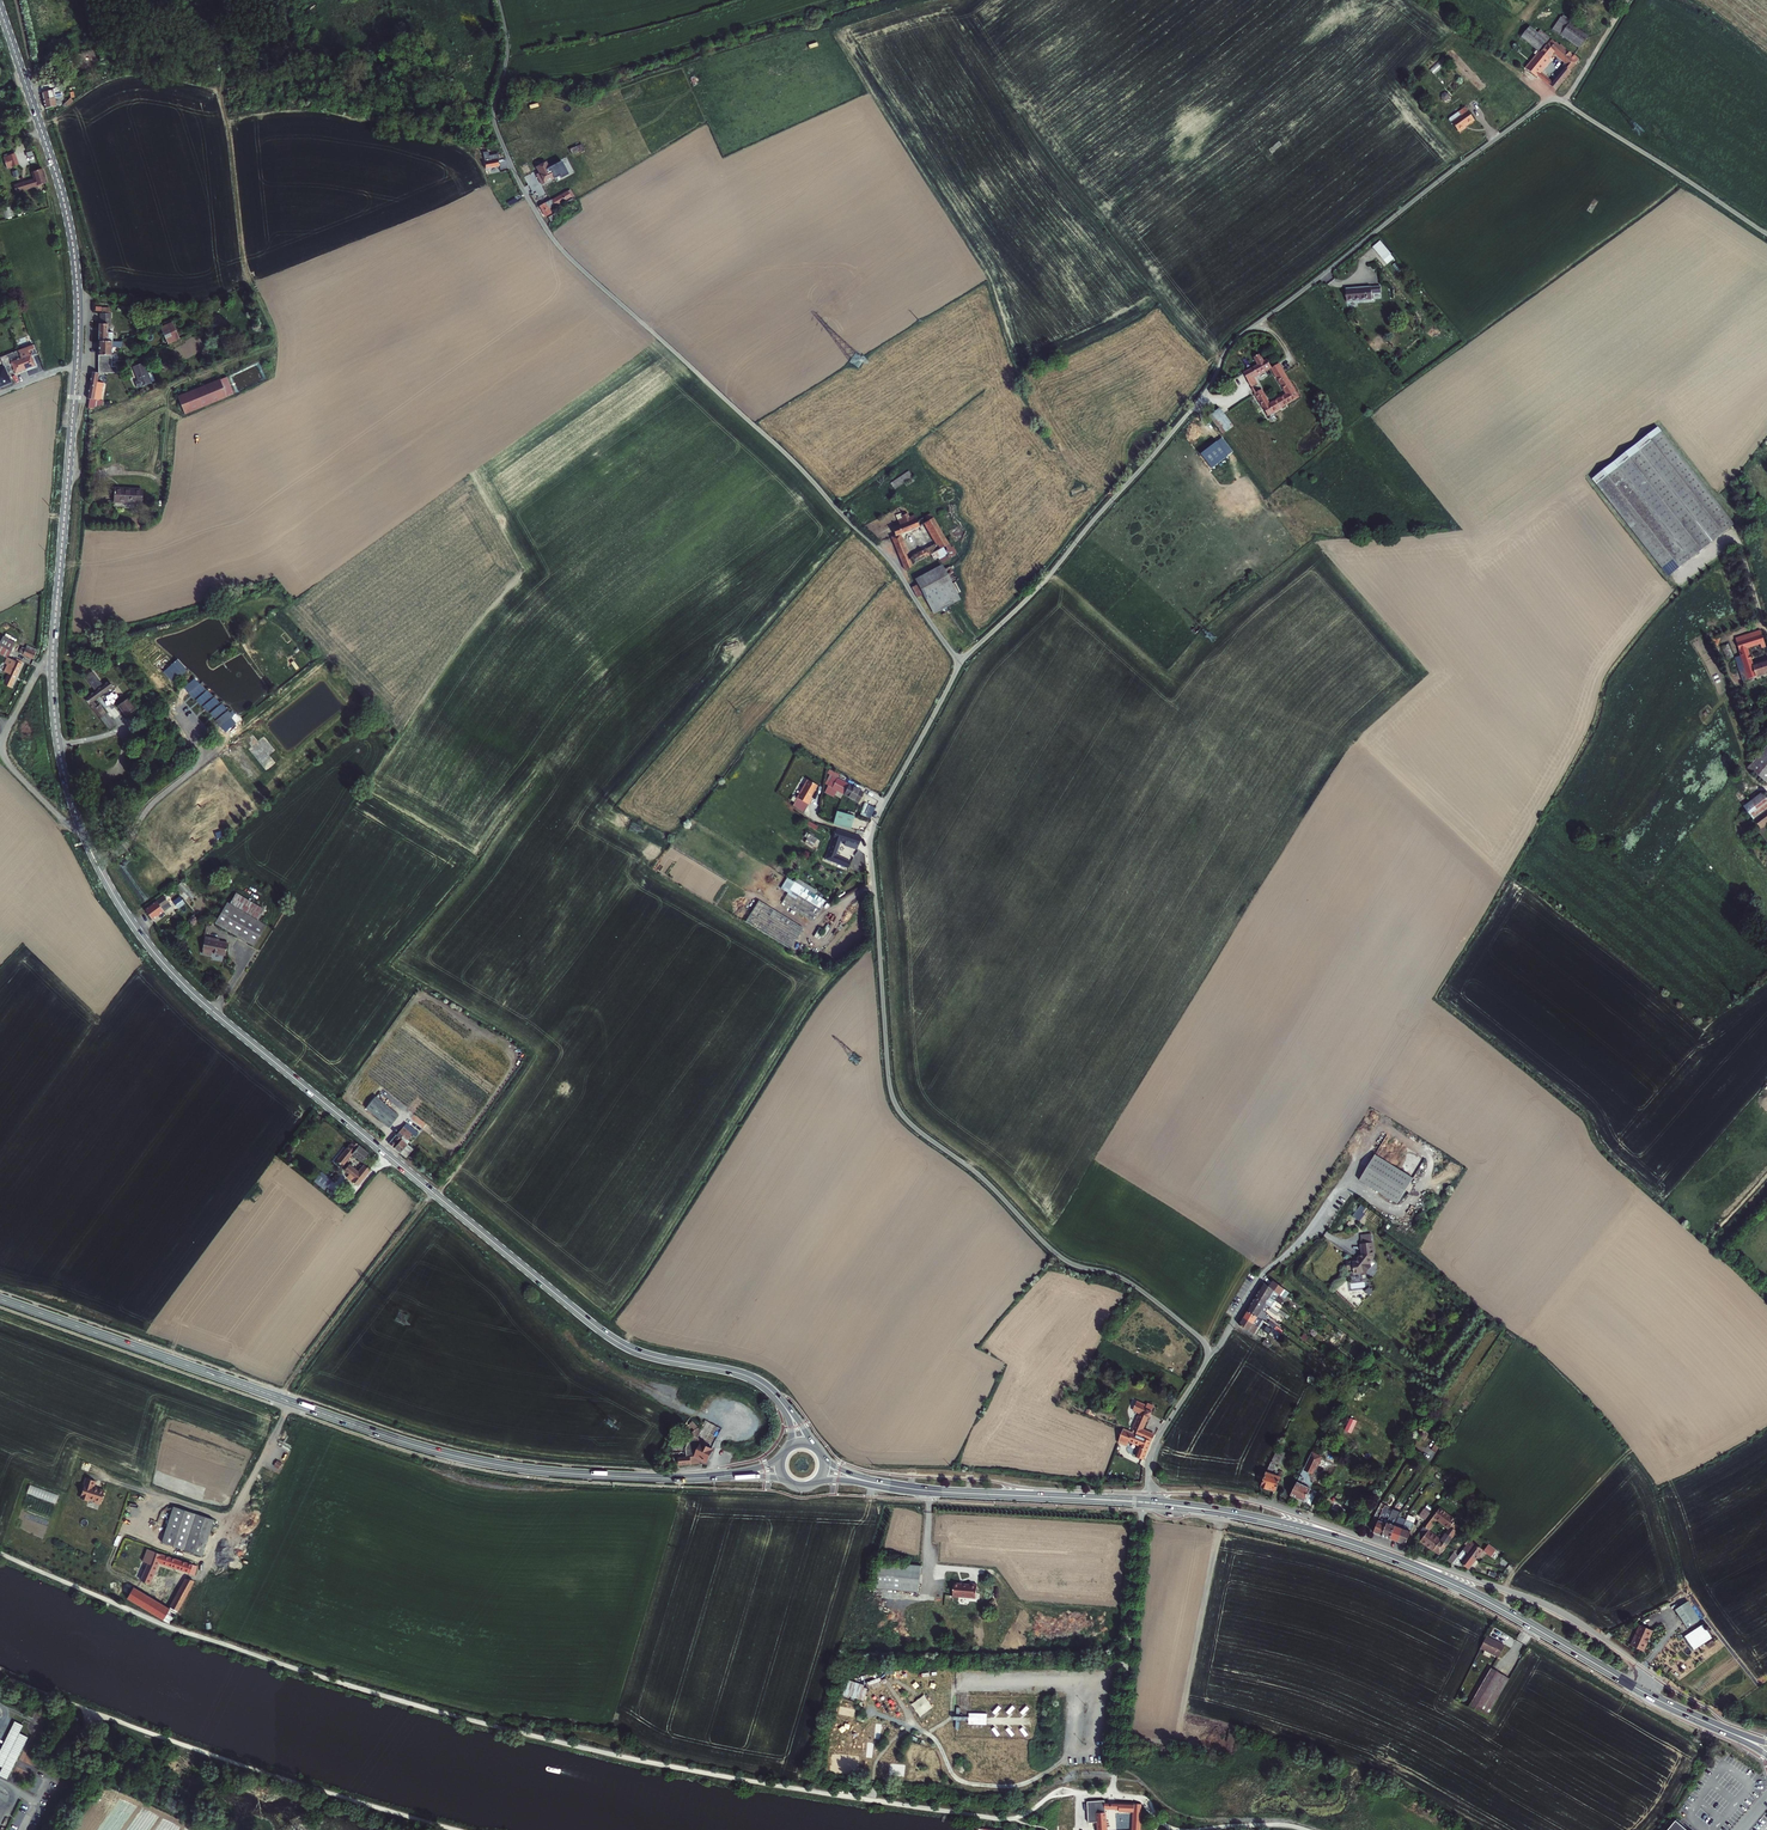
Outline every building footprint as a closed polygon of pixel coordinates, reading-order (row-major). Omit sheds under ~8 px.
[(1585,36),(1566,25),(1558,38),(1577,49),(1585,36)] [(1541,40),(1524,27),(1516,38),(1533,51),(1541,40)] [(1562,50),(1561,52),(1552,46),(1546,41),(1523,69),(1527,72),(1533,76),(1534,75),(1552,88),(1561,77),(1565,73),(1567,70),(1566,68),(1574,58),(1570,54),(1569,56),(1562,50)] [(1554,44),(1552,46),(1561,52),(1562,50),(1554,44)] [(1429,70),(1435,74),(1447,61),(1441,56),(1429,70)] [(1529,82),(1533,76),(1527,72),(1523,77),(1529,82)] [(64,94),(62,82),(56,83),(56,86),(54,86),(53,83),(43,86),(44,91),(42,91),(44,99),(64,94)] [(1447,91),(1440,95),(1445,101),(1451,97),(1447,91)] [(46,108),(57,105),(57,102),(65,100),(64,94),(44,99),(46,108)] [(66,107),(73,102),(71,98),(63,104),(66,107)] [(1460,133),(1466,128),(1464,126),(1474,118),(1466,107),(1457,113),(1460,118),(1453,123),(1460,133)] [(14,156),(2,160),(5,171),(17,167),(14,156)] [(499,160),(488,162),(489,170),(503,167),(500,157),(498,157),(499,160)] [(551,168),(548,164),(539,170),(549,187),(559,181),(557,178),(561,175),(555,166),(551,168)] [(32,178),(12,184),(14,192),(36,185),(36,184),(43,182),(39,170),(30,173),(32,178)] [(576,198),(572,190),(554,200),(553,199),(540,206),(546,215),(553,211),(552,209),(570,198),(572,200),(576,198)] [(11,206),(2,209),(5,219),(14,216),(11,206)] [(558,213),(549,219),(552,222),(560,217),(558,213)] [(1391,254),(1382,242),(1375,247),(1384,259),(1391,254)] [(1372,288),(1348,290),(1349,303),(1374,300),(1373,296),(1383,295),(1382,288),(1372,289),(1372,288)] [(1374,300),(1349,303),(1350,309),(1361,308),(1361,305),(1374,303),(1374,300)] [(101,314),(99,373),(119,371),(118,365),(113,365),(113,348),(123,348),(123,343),(114,342),(114,333),(108,333),(109,325),(112,324),(113,314),(111,314),(111,307),(103,307),(103,313),(101,314)] [(175,324),(161,329),(168,346),(182,340),(175,324)] [(21,359),(25,371),(36,366),(32,354),(37,352),(34,345),(18,352),(20,357),(24,356),(24,357),(21,359)] [(20,357),(18,352),(12,354),(14,360),(20,357)] [(15,373),(11,363),(8,356),(1,359),(4,368),(8,377),(10,377),(10,375),(15,373)] [(1263,363),(1258,356),(1253,359),(1258,366),(1243,375),(1247,382),(1270,368),(1266,361),(1263,363)] [(25,371),(21,359),(11,363),(15,373),(15,374),(25,371)] [(140,388),(154,383),(150,373),(146,363),(135,368),(140,380),(138,381),(140,388)] [(1303,396),(1285,363),(1269,372),(1283,398),(1270,406),(1254,382),(1249,385),(1268,416),(1303,396)] [(4,368),(0,369),(0,386),(12,382),(10,377),(8,377),(4,368)] [(89,399),(88,408),(102,405),(103,401),(101,400),(104,383),(98,382),(99,373),(92,372),(87,398),(89,399)] [(227,377),(177,398),(184,415),(234,395),(227,377)] [(1216,406),(1205,416),(1219,432),(1231,422),(1216,406)] [(1734,529),(1657,430),(1592,482),(1670,580),(1734,529)] [(883,459),(874,465),(877,469),(885,463),(883,459)] [(889,482),(894,489),(913,477),(909,470),(889,482)] [(142,485),(115,484),(114,498),(141,499),(142,485)] [(937,520),(927,525),(940,551),(937,554),(935,550),(918,559),(907,537),(924,529),(918,517),(913,519),(911,515),(906,517),(907,521),(901,523),(903,527),(896,530),(901,540),(897,542),(913,574),(922,570),(924,563),(932,558),(935,562),(938,560),(941,566),(959,557),(953,545),(950,547),(937,520)] [(959,602),(941,566),(914,579),(917,586),(912,589),(917,599),(922,597),(932,616),(959,602)] [(1760,633),(1734,641),(1738,658),(1733,660),(1740,685),(1766,678),(1766,662),(1751,667),(1746,651),(1763,646),(1760,633)] [(11,651),(16,642),(3,636),(0,641),(0,646),(11,651)] [(30,644),(25,653),(35,658),(40,650),(31,646),(30,644)] [(1721,646),(1726,659),(1733,656),(1728,644),(1721,646)] [(5,684),(11,687),(24,663),(18,660),(5,684)] [(110,678),(87,695),(103,715),(109,710),(101,700),(99,702),(96,699),(109,689),(112,692),(117,688),(110,678)] [(120,703),(128,713),(137,706),(133,700),(129,696),(120,703)] [(137,696),(133,700),(137,706),(142,702),(137,696)] [(109,710),(103,715),(112,726),(118,721),(109,710)] [(1747,775),(1766,789),(1766,788),(1766,749),(1747,775)] [(841,776),(831,770),(830,774),(832,776),(828,785),(858,802),(859,800),(863,802),(865,798),(861,796),(863,793),(839,779),(841,776)] [(817,786),(807,780),(793,805),(803,813),(811,800),(809,799),(817,786)] [(1766,815),(1766,805),(1759,795),(1741,809),(1753,825),(1766,815)] [(848,814),(837,811),(834,824),(851,829),(855,813),(849,811),(848,814)] [(1753,825),(1754,826),(1750,828),(1763,846),(1766,850),(1766,835),(1765,832),(1766,831),(1766,830),(1766,828),(1766,815),(1753,825)] [(818,826),(809,821),(807,825),(816,830),(818,826)] [(852,860),(837,856),(841,840),(846,842),(845,845),(852,847),(858,850),(862,840),(855,837),(855,835),(836,830),(827,860),(851,867),(852,860)] [(815,843),(808,838),(806,842),(813,847),(815,843)] [(1763,846),(1750,856),(1754,862),(1766,853),(1766,850),(1763,846)] [(817,913),(825,900),(793,881),(785,895),(817,913)] [(167,894),(148,908),(155,918),(174,904),(167,894)] [(189,904),(183,897),(178,901),(184,908),(189,904)] [(757,897),(742,923),(787,949),(802,923),(757,897)] [(218,921),(256,944),(270,921),(232,898),(218,921)] [(217,937),(208,936),(206,953),(214,954),(214,953),(229,955),(231,940),(217,938),(217,937)] [(377,1097),(368,1108),(390,1126),(400,1115),(377,1097)] [(317,1134),(329,1144),(341,1129),(329,1119),(317,1134)] [(413,1122),(411,1125),(419,1132),(418,1133),(421,1135),(424,1131),(413,1122)] [(416,1143),(407,1136),(410,1133),(414,1137),(418,1133),(419,1132),(411,1125),(395,1143),(407,1153),(416,1143)] [(407,1136),(416,1143),(418,1140),(414,1137),(410,1133),(407,1136)] [(1380,1157),(1391,1138),(1386,1136),(1375,1154),(1380,1157)] [(355,1142),(339,1163),(343,1167),(353,1154),(365,1163),(372,1155),(355,1142)] [(411,1157),(420,1147),(416,1143),(407,1153),(411,1157)] [(1412,1184),(1374,1160),(1358,1185),(1396,1209),(1412,1184)] [(373,1171),(367,1166),(360,1175),(350,1166),(349,1167),(347,1166),(344,1169),(356,1180),(354,1183),(360,1188),(373,1171)] [(1373,1247),(1362,1248),(1363,1258),(1356,1266),(1353,1267),(1353,1265),(1347,1266),(1348,1274),(1354,1273),(1354,1277),(1362,1277),(1364,1275),(1367,1277),(1372,1272),(1369,1269),(1375,1261),(1373,1247)] [(1290,1295),(1274,1283),(1270,1289),(1280,1295),(1287,1300),(1290,1295)] [(1259,1292),(1275,1303),(1281,1307),(1284,1303),(1277,1299),(1280,1295),(1270,1289),(1264,1284),(1259,1292)] [(1255,1299),(1269,1309),(1270,1310),(1275,1303),(1259,1292),(1255,1299)] [(1251,1305),(1265,1315),(1269,1309),(1255,1299),(1251,1305)] [(1246,1312),(1260,1322),(1265,1315),(1251,1305),(1246,1312)] [(1242,1319),(1256,1328),(1260,1322),(1246,1312),(1242,1319)] [(1290,1318),(1280,1312),(1278,1315),(1287,1321),(1290,1318)] [(1256,1328),(1242,1319),(1238,1326),(1253,1336),(1257,1329),(1256,1328)] [(1276,1328),(1269,1323),(1267,1326),(1274,1332),(1276,1328)] [(1271,1331),(1266,1328),(1263,1333),(1267,1336),(1271,1331)] [(1272,1345),(1265,1341),(1262,1345),(1269,1350),(1272,1345)] [(1136,1412),(1127,1433),(1132,1435),(1150,1442),(1154,1433),(1139,1428),(1149,1406),(1142,1404),(1141,1405),(1131,1402),(1128,1409),(1136,1412)] [(1352,1434),(1357,1421),(1350,1418),(1344,1431),(1352,1434)] [(685,1457),(677,1458),(678,1466),(705,1462),(711,1450),(711,1447),(702,1444),(704,1440),(695,1437),(699,1429),(688,1424),(686,1428),(693,1431),(690,1435),(693,1435),(684,1449),(685,1457)] [(1127,1433),(1119,1430),(1115,1443),(1124,1446),(1126,1441),(1129,1442),(1132,1435),(1127,1433)] [(1146,1450),(1150,1442),(1132,1435),(1129,1442),(1139,1445),(1138,1447),(1146,1450)] [(1436,1452),(1441,1445),(1437,1442),(1432,1449),(1436,1452)] [(1146,1450),(1138,1447),(1135,1454),(1132,1454),(1132,1456),(1142,1460),(1146,1450)] [(1310,1452),(1290,1495),(1310,1505),(1316,1493),(1309,1489),(1311,1485),(1308,1483),(1313,1472),(1310,1471),(1318,1456),(1310,1452)] [(1275,1490),(1283,1473),(1281,1472),(1278,1478),(1273,1475),(1276,1469),(1274,1469),(1277,1463),(1272,1461),(1261,1486),(1267,1488),(1268,1487),(1275,1490)] [(96,1478),(87,1474),(79,1496),(90,1500),(90,1498),(100,1502),(105,1491),(93,1486),(96,1478)] [(1390,1539),(1395,1525),(1398,1516),(1403,1509),(1398,1505),(1400,1503),(1398,1502),(1392,1510),(1387,1523),(1382,1536),(1390,1539)] [(1374,1533),(1382,1536),(1387,1523),(1382,1521),(1387,1507),(1384,1506),(1374,1533)] [(1424,1519),(1430,1512),(1424,1507),(1418,1515),(1424,1519)] [(163,1543),(203,1556),(214,1522),(175,1508),(163,1543)] [(1455,1520),(1439,1508),(1424,1527),(1428,1529),(1436,1518),(1449,1528),(1455,1520)] [(1414,1513),(1411,1511),(1407,1517),(1398,1542),(1405,1544),(1406,1542),(1410,1531),(1407,1529),(1410,1520),(1414,1513)] [(1390,1539),(1398,1542),(1407,1517),(1403,1515),(1399,1526),(1395,1525),(1390,1539)] [(1417,1538),(1420,1540),(1427,1530),(1428,1529),(1424,1527),(1423,1526),(1415,1536),(1417,1538)] [(1440,1540),(1427,1530),(1420,1540),(1433,1549),(1440,1540)] [(1446,1532),(1440,1540),(1446,1544),(1453,1536),(1450,1533),(1449,1534),(1446,1532)] [(1437,1556),(1446,1544),(1440,1540),(1433,1549),(1431,1552),(1437,1556)] [(1465,1546),(1462,1550),(1474,1559),(1482,1550),(1475,1545),(1470,1551),(1465,1546)] [(1494,1548),(1491,1545),(1485,1552),(1489,1555),(1494,1548)] [(1451,1564),(1458,1566),(1461,1563),(1467,1568),(1474,1559),(1462,1550),(1451,1564)] [(148,1583),(159,1562),(190,1572),(190,1574),(194,1576),(197,1570),(195,1569),(197,1565),(155,1551),(152,1556),(141,1552),(129,1574),(148,1583)] [(174,1616),(177,1611),(180,1613),(194,1583),(194,1582),(188,1576),(186,1578),(171,1606),(143,1592),(145,1589),(136,1585),(129,1598),(165,1619),(168,1613),(174,1616)] [(972,1584),(956,1582),(955,1596),(961,1597),(961,1596),(978,1597),(979,1583),(972,1583),(972,1584)] [(1690,1599),(1679,1606),(1692,1626),(1703,1618),(1690,1599)] [(1655,1628),(1642,1622),(1632,1645),(1646,1650),(1655,1628)] [(1709,1622),(1691,1634),(1699,1647),(1717,1635),(1709,1622)] [(1504,1640),(1487,1631),(1481,1642),(1498,1651),(1504,1640)] [(1510,1672),(1492,1662),(1470,1702),(1488,1713),(1510,1672)] [(987,1714),(969,1714),(969,1725),(987,1725),(987,1714)] [(16,1724),(0,1758),(0,1767),(4,1770),(1,1778),(10,1782),(30,1740),(22,1736),(26,1728),(16,1724)] [(869,1737),(865,1740),(870,1750),(874,1747),(869,1737)] [(832,1747),(836,1754),(845,1749),(842,1742),(832,1747)] [(893,1742),(890,1753),(894,1754),(898,1743),(893,1742)] [(909,1766),(919,1759),(916,1755),(907,1762),(909,1766)] [(1104,1802),(1104,1800),(1087,1802),(1089,1822),(1097,1822),(1098,1829),(1107,1829),(1105,1809),(1104,1802)] [(1104,1802),(1105,1809),(1118,1809),(1119,1811),(1133,1811),(1132,1829),(1140,1829),(1141,1804),(1134,1803),(1104,1802)] [(1669,1829),(1688,1829),(1677,1821),(1669,1829)]
